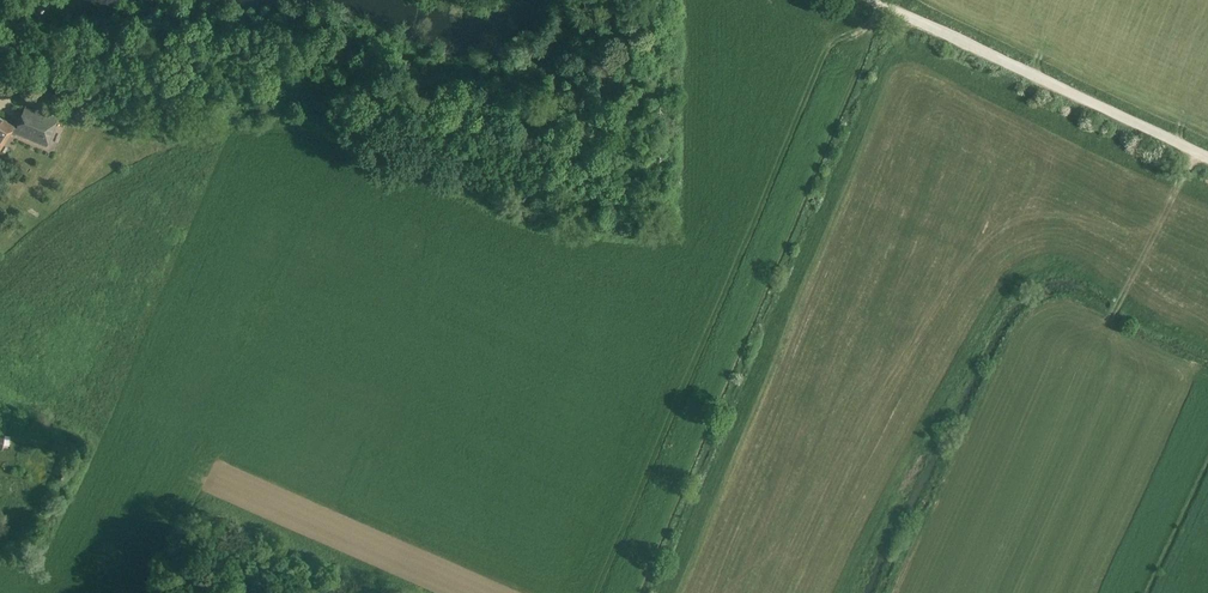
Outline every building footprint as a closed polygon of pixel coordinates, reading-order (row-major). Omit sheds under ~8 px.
[(14,124),(12,131),(47,145),(58,118),(25,104),(16,125),(14,124)] [(0,117),(0,146),(14,125),(0,117)] [(10,444),(11,430),(0,429),(0,443),(10,444)]
